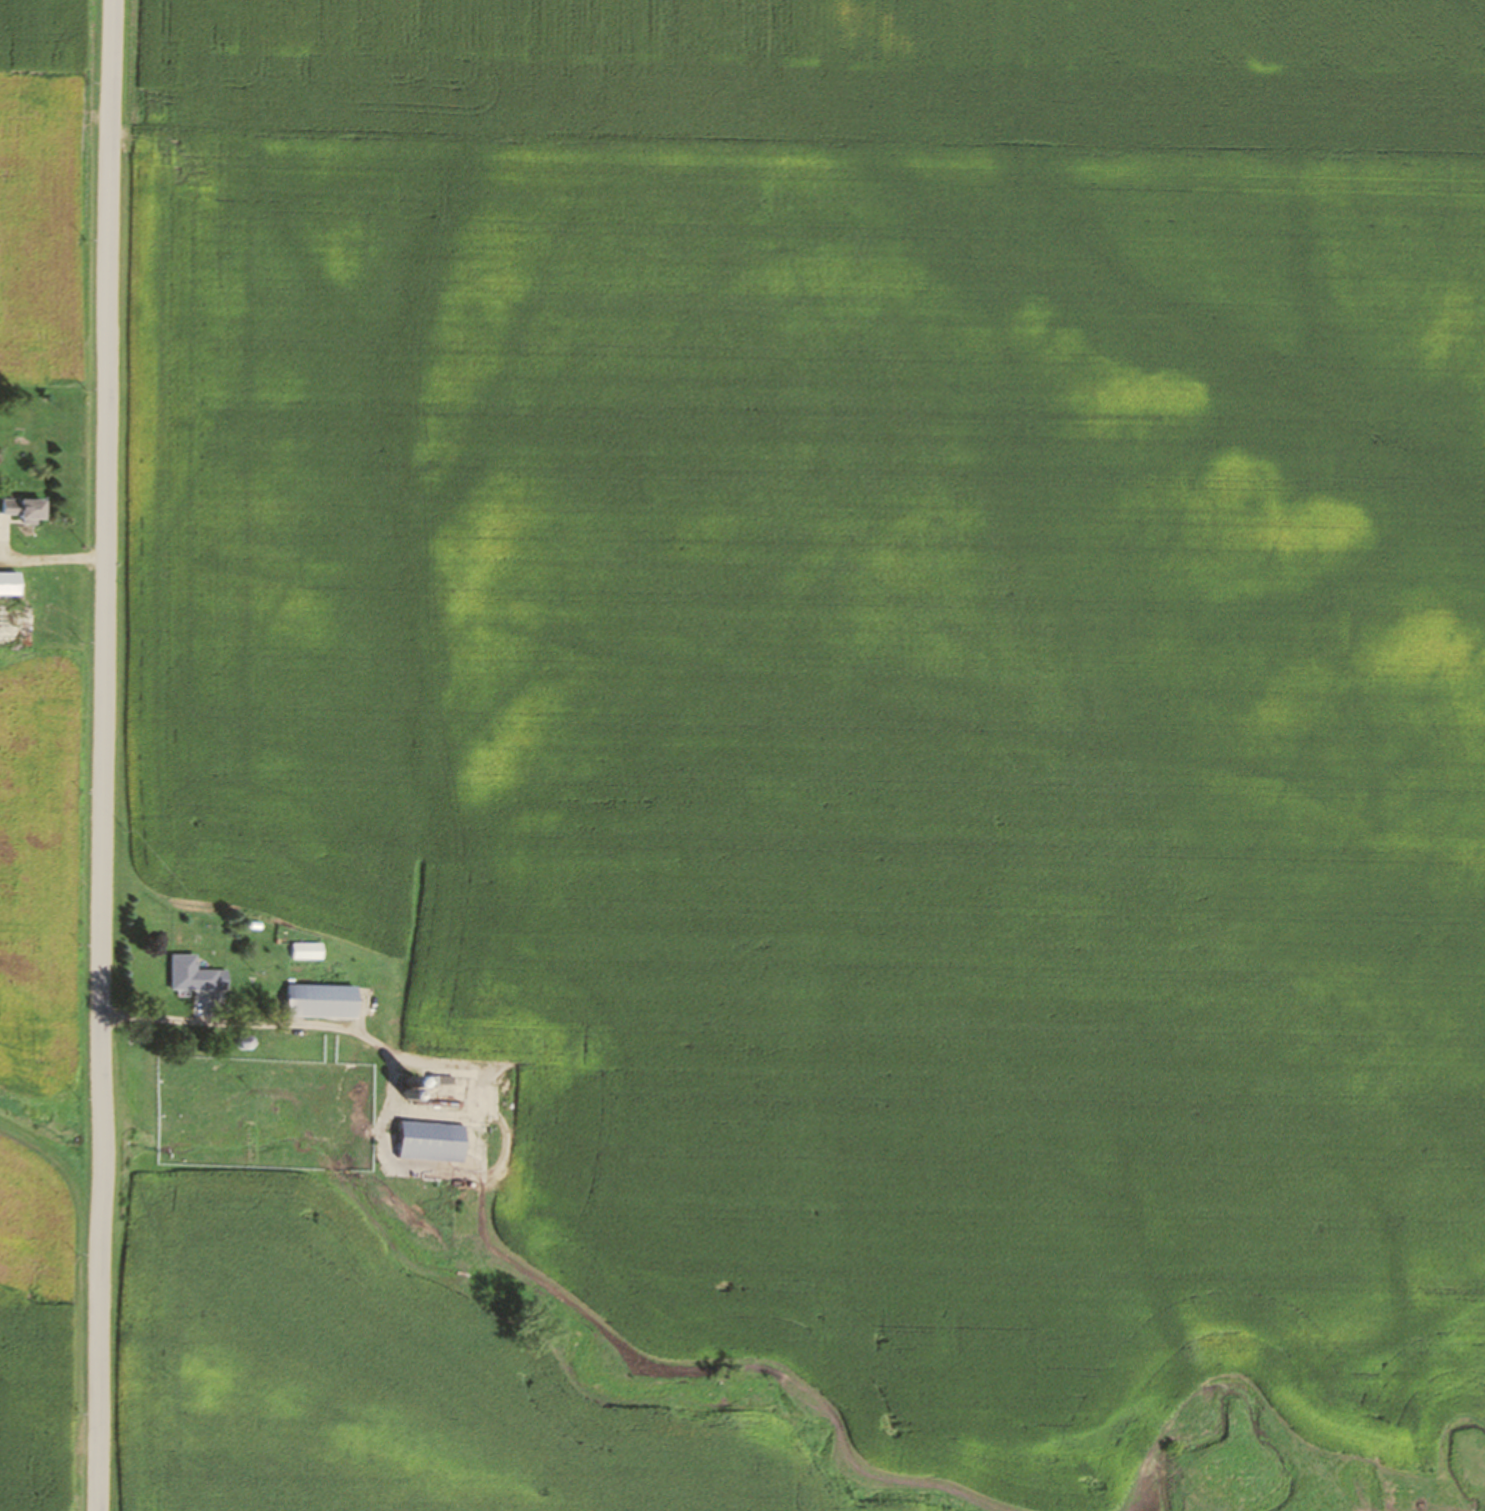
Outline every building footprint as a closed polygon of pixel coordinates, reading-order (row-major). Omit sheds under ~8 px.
[(20,515),(20,521),(44,521),(44,498),(2,498),(1,514),(20,515)] [(0,572),(0,594),(19,594),(19,572),(0,572)] [(323,959),(323,943),(293,943),(293,959),(323,959)] [(170,991),(218,991),(218,970),(196,970),(196,954),(170,954),(170,991)] [(358,986),(287,985),(287,1017),(357,1018),(358,986)] [(240,1035),(240,1048),(253,1049),(254,1036),(240,1035)] [(466,1125),(397,1122),(395,1159),(464,1162),(466,1125)]
